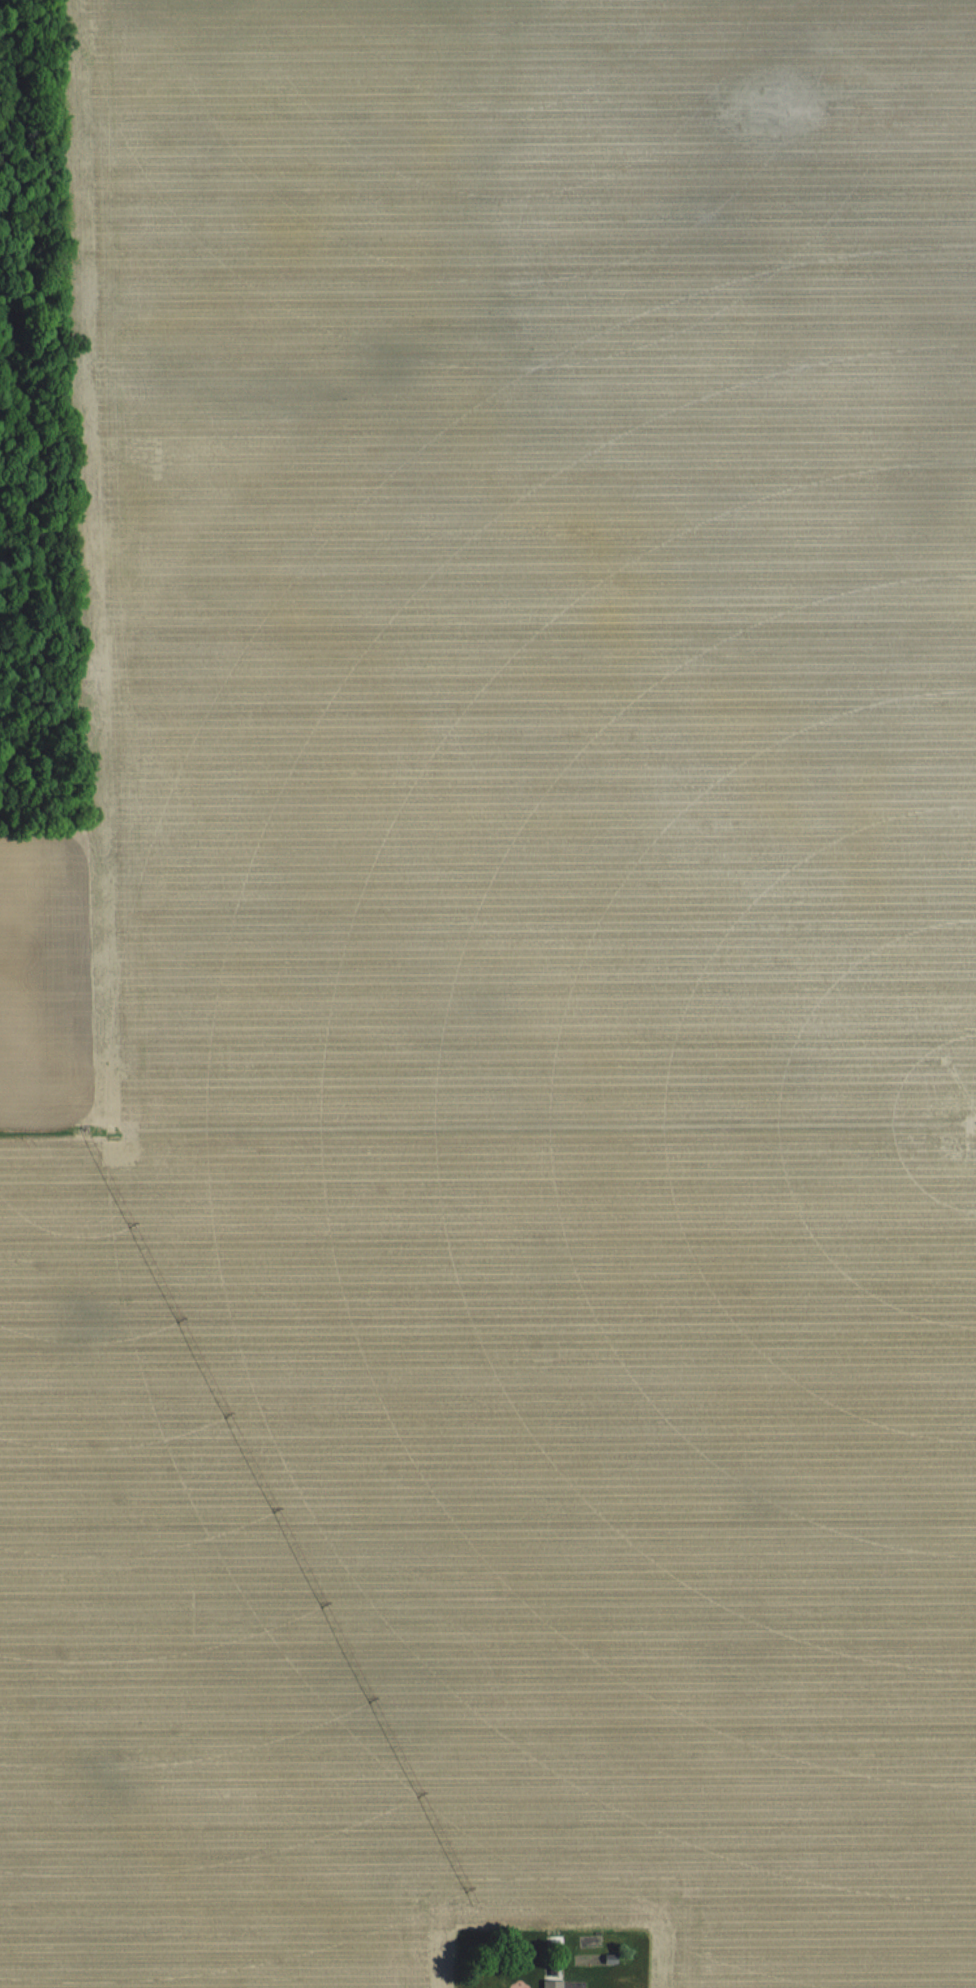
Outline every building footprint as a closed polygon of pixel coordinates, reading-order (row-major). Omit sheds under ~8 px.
[(567,1980),(547,1980),(547,1987),(567,1987),(567,1980)]
